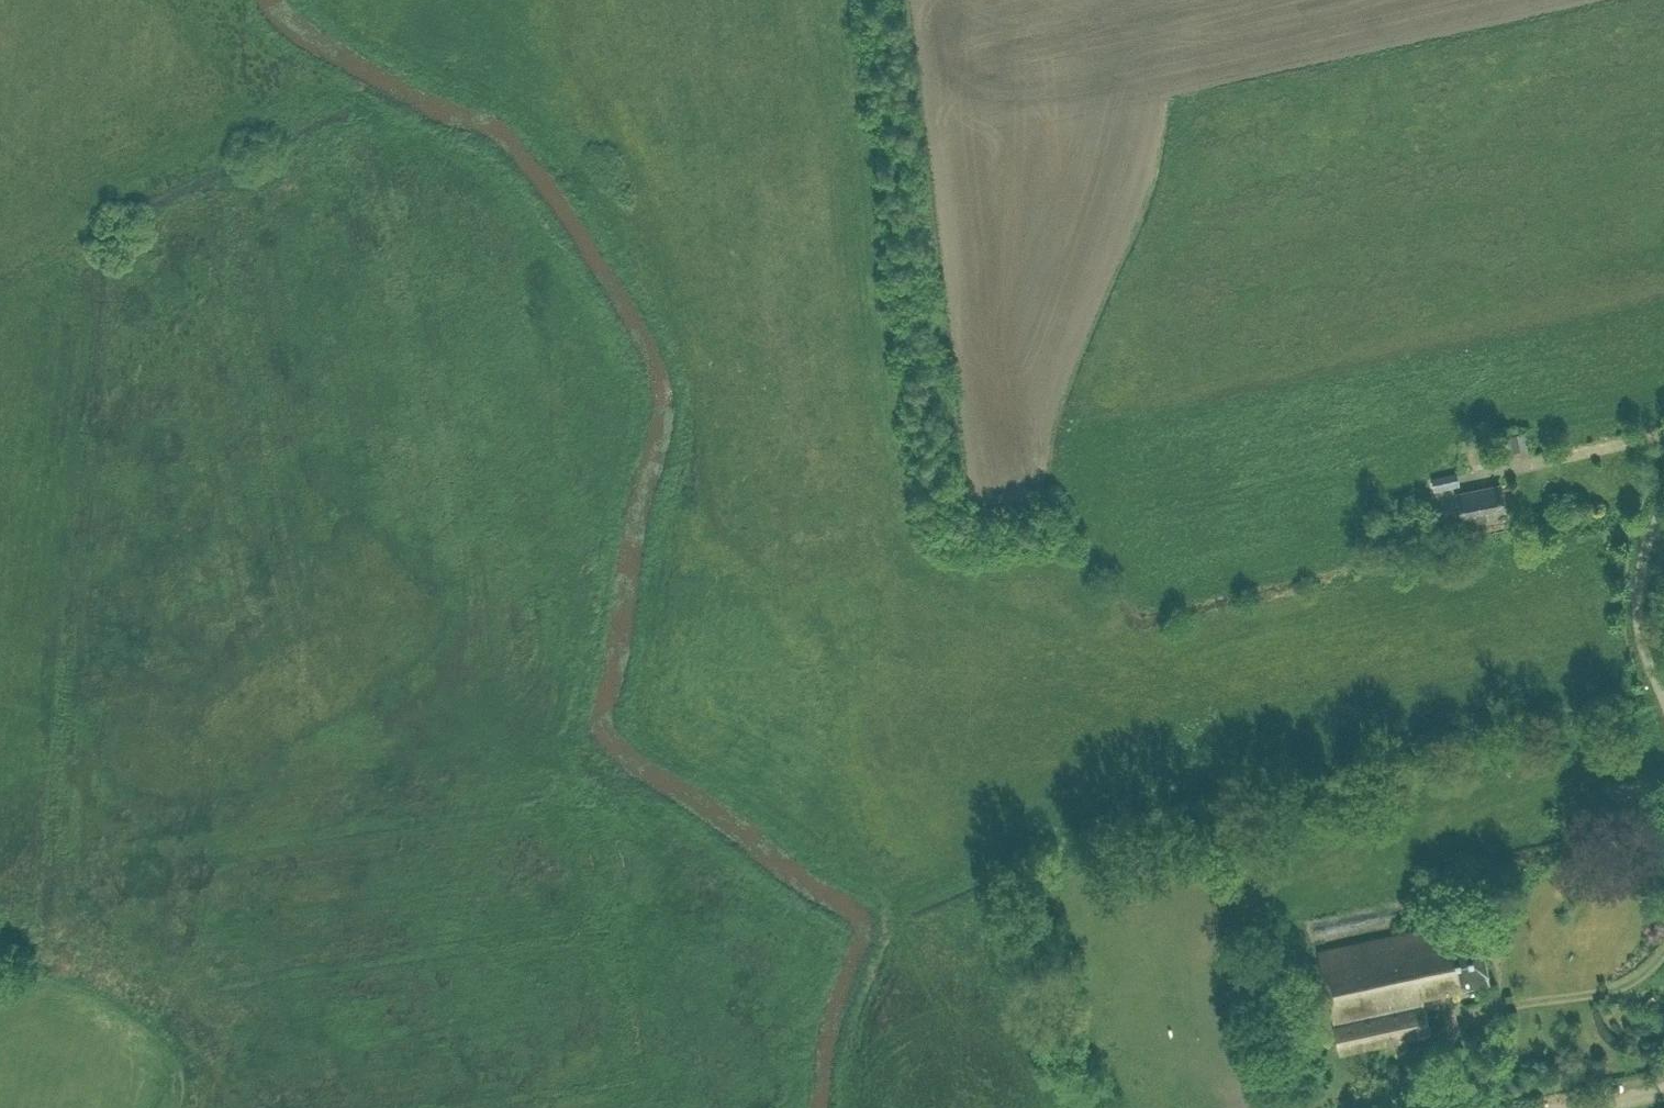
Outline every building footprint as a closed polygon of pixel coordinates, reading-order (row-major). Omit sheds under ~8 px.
[(1511,436),(1514,448),(1526,446),(1523,434),(1511,436)] [(1432,478),(1435,490),(1444,488),(1442,476),(1432,478)] [(1465,523),(1506,515),(1500,486),(1459,494),(1465,523)] [(1422,997),(1491,982),(1479,931),(1451,937),(1448,925),(1319,952),(1341,1052),(1430,1033),(1422,997)]
